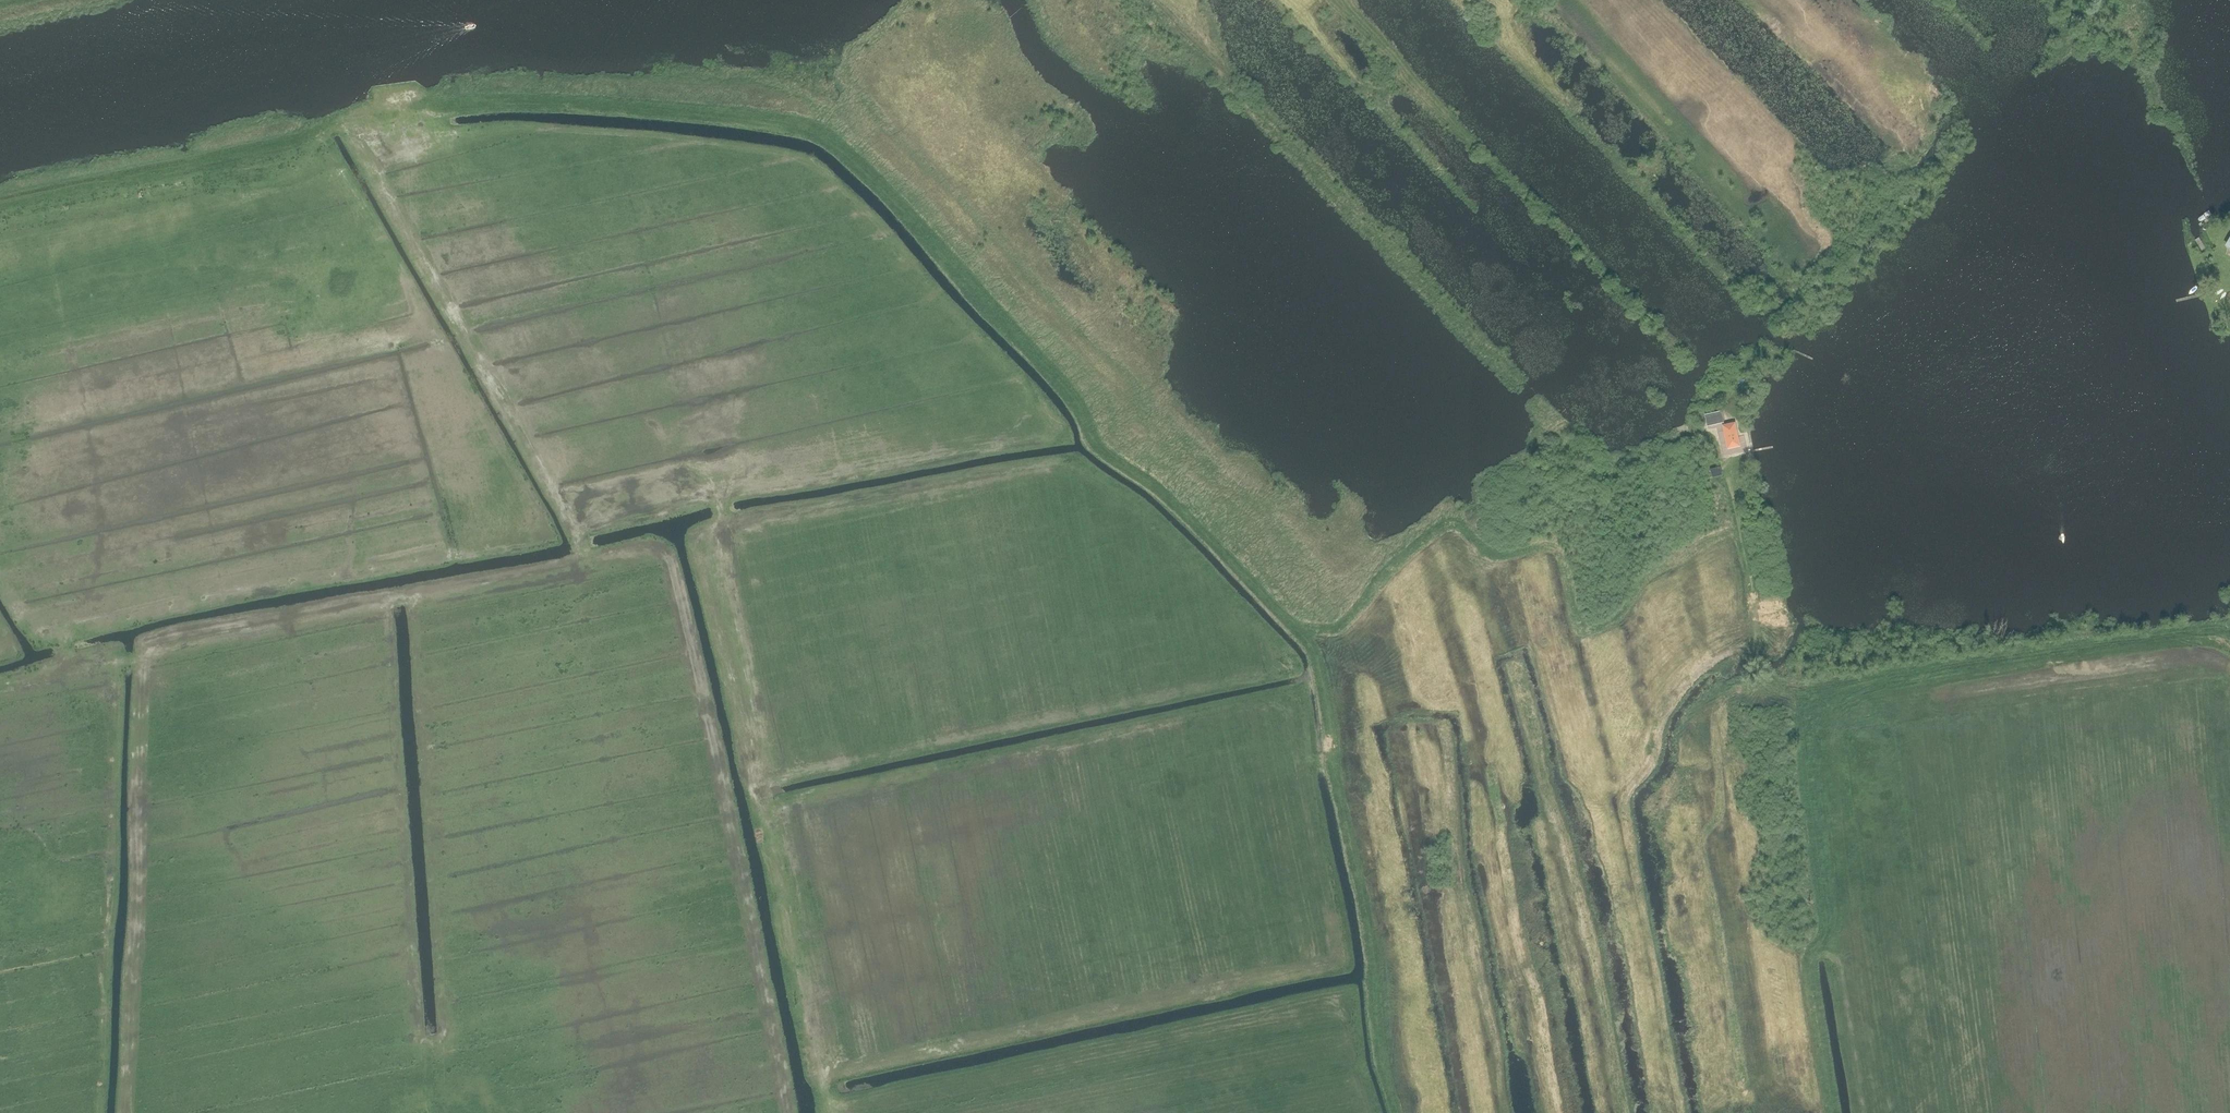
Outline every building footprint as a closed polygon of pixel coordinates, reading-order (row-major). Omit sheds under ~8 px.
[(2206,249),(2199,238),(2196,240),(2202,251),(2206,249)] [(1708,426),(1724,422),(1721,411),(1706,415),(1708,426)] [(1727,447),(1737,445),(1740,445),(1736,424),(1723,426),(1727,447)] [(1717,467),(1710,469),(1712,478),(1722,475),(1723,475),(1720,466),(1717,467)]
